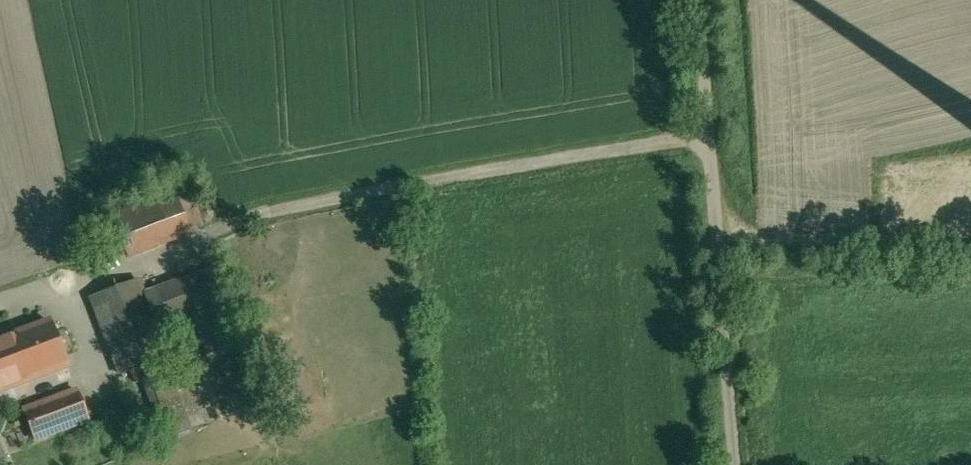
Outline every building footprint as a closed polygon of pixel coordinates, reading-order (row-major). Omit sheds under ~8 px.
[(174,195),(114,217),(129,257),(189,234),(174,195)] [(168,357),(139,281),(115,290),(144,366),(168,357)] [(0,340),(0,392),(67,367),(50,322),(0,340)] [(208,412),(207,412),(192,368),(147,383),(160,422),(167,420),(173,437),(212,423),(208,412)] [(76,391),(24,411),(35,441),(88,421),(76,391)]
